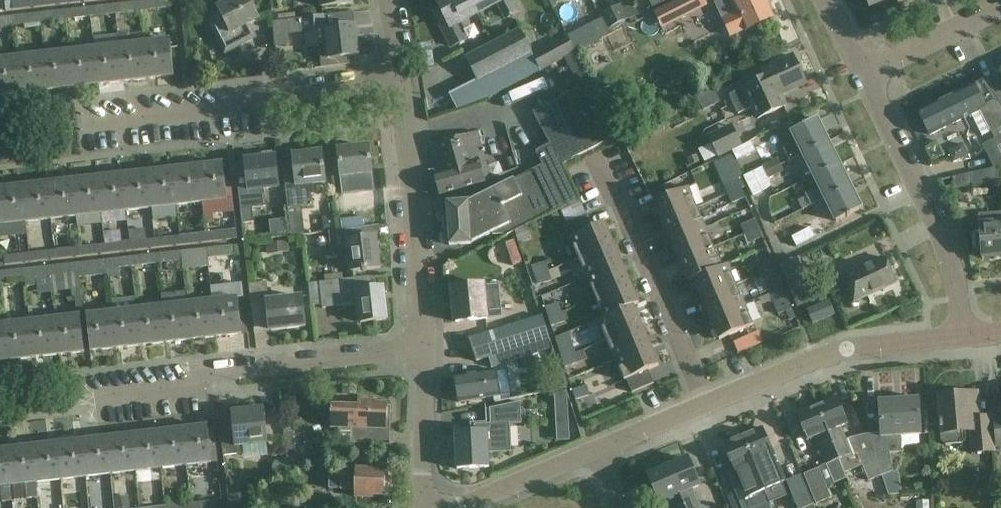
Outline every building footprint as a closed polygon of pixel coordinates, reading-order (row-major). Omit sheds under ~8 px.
[(38,7),(38,0),(12,0),(13,11),(38,7)] [(140,11),(166,8),(165,0),(153,0),(139,2),(140,11)] [(218,7),(223,18),(212,24),(226,52),(253,38),(247,26),(259,20),(249,0),(231,0),(218,7)] [(476,14),(469,0),(435,0),(444,17),(438,20),(451,46),(463,40),(455,25),(476,14)] [(476,14),(498,3),(506,18),(517,12),(511,0),(469,0),(476,14)] [(662,8),(670,24),(706,5),(704,0),(677,0),(662,8)] [(717,3),(724,17),(722,18),(731,38),(746,31),(774,18),(766,0),(724,0),(717,3)] [(888,0),(866,0),(869,8),(888,0)] [(114,5),(115,14),(140,11),(139,2),(114,5)] [(114,5),(89,7),(90,17),(115,14),(114,5)] [(90,17),(89,7),(64,10),(65,20),(90,17)] [(65,20),(64,10),(39,13),(40,23),(65,20)] [(308,17),(303,18),(305,41),(306,48),(319,46),(322,67),(349,64),(349,57),(359,56),(355,26),(354,26),(353,12),(324,15),(308,17)] [(40,23),(39,13),(14,16),(15,26),(40,23)] [(14,16),(0,18),(0,27),(15,26),(14,16)] [(519,61),(532,53),(519,29),(464,57),(477,83),(519,61)] [(565,58),(565,59),(576,53),(566,35),(532,53),(541,71),(565,58)] [(170,40),(144,43),(148,79),(174,77),(170,40)] [(148,79),(144,43),(119,46),(123,82),(148,79)] [(123,82),(119,46),(94,49),(98,85),(123,82)] [(98,85),(94,49),(69,52),(73,88),(98,85)] [(73,88),(69,52),(44,54),(48,91),(73,88)] [(576,53),(565,59),(580,87),(533,113),(551,144),(537,152),(544,165),(467,203),(446,204),(449,245),(471,243),(491,233),(506,234),(577,200),(561,163),(620,135),(591,80),(576,53)] [(48,91),(44,54),(19,57),(23,93),(48,91)] [(803,80),(792,56),(761,70),(765,78),(728,95),(737,114),(752,108),(757,119),(784,106),(778,92),(803,80)] [(23,93),(19,57),(0,59),(0,96),(23,93)] [(1000,71),(1000,73),(981,82),(1000,108),(1000,71)] [(919,111),(930,135),(968,117),(972,115),(983,136),(993,130),(997,137),(1000,135),(1000,108),(981,82),(980,81),(972,85),(956,93),(919,111)] [(713,88),(696,95),(704,115),(721,108),(713,88)] [(790,160),(803,154),(828,141),(817,119),(791,131),(797,143),(784,149),(790,160)] [(743,145),(732,123),(708,135),(719,157),(733,150),(733,151),(743,145)] [(492,181),(478,132),(433,145),(442,174),(435,176),(440,195),(492,181)] [(997,137),(988,141),(1000,166),(1000,135),(997,137)] [(751,141),(743,145),(733,151),(737,160),(756,150),(751,141)] [(828,141),(803,154),(814,176),(839,163),(828,141)] [(372,172),(369,146),(338,150),(341,175),(342,175),(344,191),(342,192),(344,205),(368,202),(367,189),(359,190),(358,174),(372,172)] [(274,157),(272,157),(271,152),(257,154),(257,159),(245,160),(248,188),(239,189),(243,223),(254,222),(252,208),(266,206),(264,188),(277,186),(274,157)] [(325,182),(321,152),(293,155),(297,184),(285,185),(288,208),(313,205),(311,184),(325,182)] [(784,171),(781,164),(778,158),(761,166),(768,179),(784,171)] [(223,163),(197,166),(201,202),(227,199),(223,163)] [(850,185),(839,163),(814,176),(819,187),(806,194),(811,205),(825,198),(850,185)] [(201,202),(197,166),(172,169),(176,205),(201,202)] [(994,168),(969,173),(970,186),(1000,183),(1000,181),(1000,167),(994,168)] [(762,168),(743,177),(747,186),(752,196),(771,187),(762,168)] [(151,208),(176,205),(172,169),(147,171),(151,208)] [(151,208),(147,171),(122,174),(126,211),(151,208)] [(122,174),(97,177),(101,213),(126,211),(122,174)] [(97,177),(72,180),(76,216),(101,213),(97,177)] [(743,177),(724,184),(728,194),(742,189),(747,186),(743,177)] [(72,180),(47,183),(51,219),(76,216),(72,180)] [(47,183),(22,186),(26,222),(51,219),(47,183)] [(825,198),(836,220),(861,208),(850,185),(825,198)] [(22,186),(0,188),(0,222),(0,225),(26,222),(22,186)] [(660,221),(695,207),(686,187),(652,202),(660,221)] [(742,189),(728,194),(732,203),(745,197),(742,189)] [(799,202),(770,214),(776,229),(805,217),(799,202)] [(703,227),(695,207),(660,221),(661,223),(669,242),(703,227)] [(979,225),(980,233),(974,233),(972,236),(973,251),(972,251),(972,252),(981,251),(982,260),(1000,259),(1000,214),(978,216),(979,225)] [(579,256),(613,243),(604,222),(591,228),(586,216),(556,229),(562,244),(572,240),(579,256)] [(290,218),(292,231),(305,229),(303,217),(290,218)] [(741,224),(744,234),(758,228),(756,223),(754,218),(741,224)] [(363,238),(362,227),(328,231),(331,253),(348,251),(351,272),(380,268),(376,236),(363,238)] [(712,247),(703,227),(669,242),(678,262),(712,247)] [(816,236),(811,227),(792,237),(797,246),(816,236)] [(205,232),(206,242),(237,238),(236,228),(205,232)] [(758,228),(744,234),(748,242),(762,237),(758,228)] [(181,244),(206,242),(205,232),(180,235),(181,244)] [(156,247),(181,244),(180,235),(155,238),(156,247)] [(131,250),(156,247),(155,238),(143,239),(129,240),(131,250)] [(131,250),(129,240),(104,243),(105,253),(131,250)] [(105,253),(104,243),(79,246),(80,256),(105,253)] [(622,262),(613,243),(579,256),(587,276),(622,262)] [(232,245),(207,248),(208,257),(209,257),(232,254),(232,245)] [(80,256),(79,246),(54,249),(55,259),(80,256)] [(720,266),(712,247),(678,262),(687,282),(692,280),(692,279),(720,267),(720,266)] [(207,248),(182,250),(183,260),(181,260),(182,269),(210,266),(209,257),(208,257),(207,248)] [(30,262),(55,259),(54,249),(29,251),(30,262)] [(157,253),(158,263),(181,260),(183,260),(182,250),(157,253)] [(6,264),(30,262),(29,251),(5,254),(6,264)] [(131,256),(133,266),(158,263),(157,253),(131,256)] [(812,282),(801,255),(780,264),(797,306),(811,300),(805,285),(812,282)] [(131,256),(106,259),(107,269),(108,277),(120,276),(119,267),(133,266),(131,256)] [(761,272),(774,267),(770,258),(757,264),(761,272)] [(896,283),(885,258),(839,278),(851,304),(896,283)] [(106,259),(78,262),(79,273),(79,277),(92,276),(91,271),(107,269),(106,259)] [(532,266),(535,275),(549,270),(546,261),(532,266)] [(78,262),(49,265),(50,276),(79,273),(78,262)] [(630,282),(622,262),(587,276),(596,296),(630,282)] [(726,264),(720,266),(720,267),(692,279),(692,280),(700,299),(734,284),(726,264)] [(25,278),(24,278),(25,287),(37,286),(36,277),(50,276),(49,265),(24,268),(25,278)] [(782,286),(774,267),(761,272),(769,292),(782,286)] [(24,268),(9,270),(10,280),(24,278),(25,278),(24,268)] [(552,279),(549,270),(535,275),(538,284),(552,279)] [(373,289),(371,276),(309,283),(312,305),(322,304),(323,307),(359,303),(361,322),(386,319),(383,288),(373,289)] [(248,283),(251,313),(269,311),(271,330),(305,326),(302,297),(270,301),(268,281),(248,283)] [(499,282),(452,287),(455,322),(502,317),(499,282)] [(639,303),(630,282),(596,296),(604,315),(604,316),(633,304),(633,305),(639,303)] [(743,303),(734,284),(700,299),(709,318),(743,303)] [(782,286),(769,292),(776,309),(778,314),(786,311),(790,320),(796,318),(791,308),(782,286)] [(213,301),(217,337),(242,334),(238,298),(213,301)] [(217,337),(213,301),(188,304),(192,339),(217,337)] [(548,316),(562,311),(559,302),(545,306),(548,316)] [(833,315),(828,302),(808,311),(813,323),(833,315)] [(751,324),(743,303),(709,318),(718,338),(751,324)] [(192,339),(188,304),(163,306),(167,342),(192,339)] [(641,324),(633,305),(633,304),(604,316),(604,315),(598,318),(607,338),(641,324)] [(167,342),(163,306),(138,309),(142,345),(167,342)] [(142,345),(138,309),(112,312),(117,348),(142,345)] [(565,321),(562,311),(548,316),(551,326),(565,321)] [(91,351),(117,348),(112,312),(87,315),(91,351)] [(489,357),(550,338),(542,314),(469,338),(477,361),(489,357)] [(55,319),(59,355),(85,352),(81,316),(55,319)] [(34,358),(59,355),(55,319),(30,322),(34,358)] [(9,361),(34,358),(30,322),(5,325),(9,361)] [(641,324),(607,338),(615,358),(650,344),(641,324)] [(9,361),(5,325),(0,325),(0,362),(9,361)] [(556,337),(560,352),(575,347),(570,333),(556,337)] [(550,338),(489,357),(492,367),(553,347),(550,338)] [(658,364),(650,344),(615,358),(624,378),(626,378),(631,391),(654,381),(648,369),(658,364)] [(575,347),(560,352),(565,367),(579,362),(575,347)] [(510,394),(506,369),(455,377),(459,402),(510,394)] [(288,391),(283,397),(283,402),(287,406),(292,405),(297,399),(297,394),(293,391),(288,391)] [(979,419),(977,394),(939,397),(942,433),(943,442),(946,444),(963,443),(966,438),(966,431),(970,431),(973,453),(994,451),(991,417),(979,419)] [(816,405),(845,472),(863,465),(869,480),(881,475),(868,435),(867,433),(852,437),(845,440),(840,428),(847,424),(835,396),(816,405)] [(868,435),(881,475),(893,470),(890,454),(901,453),(900,437),(921,435),(918,399),(879,401),(881,434),(868,435)] [(338,428),(338,443),(369,444),(369,429),(387,430),(387,425),(390,425),(390,416),(388,416),(388,403),(377,403),(377,400),(358,400),(358,404),(331,404),(331,427),(338,428)] [(510,424),(522,423),(521,402),(489,408),(490,424),(474,425),(475,431),(455,432),(457,469),(489,467),(488,453),(511,452),(510,424)] [(845,472),(816,405),(796,413),(808,441),(815,438),(826,465),(834,482),(846,478),(845,472)] [(234,413),(233,407),(218,409),(223,456),(243,454),(242,446),(267,444),(263,410),(234,413)] [(209,427),(183,430),(187,465),(213,463),(209,427)] [(761,428),(742,436),(764,491),(769,502),(787,495),(781,480),(783,479),(773,456),(761,428)] [(158,433),(162,468),(187,465),(183,430),(158,433)] [(158,433),(133,436),(137,471),(162,468),(158,433)] [(133,436),(107,438),(111,474),(137,471),(133,436)] [(722,445),(733,471),(728,473),(740,501),(745,499),(748,507),(771,507),(769,502),(764,491),(742,436),(722,445)] [(107,438),(82,441),(86,477),(111,474),(107,438)] [(82,441),(57,444),(61,480),(86,477),(82,441)] [(61,480),(57,444),(32,447),(36,482),(37,482),(61,480)] [(36,482),(32,447),(7,450),(11,485),(26,484),(27,498),(38,497),(37,482),(36,482)] [(11,485),(7,450),(0,450),(0,487),(1,486),(2,501),(13,500),(11,485)] [(685,507),(699,507),(692,490),(700,487),(688,459),(668,467),(685,507)] [(668,467),(648,475),(660,504),(667,501),(670,507),(685,507),(668,467)] [(831,497),(818,467),(804,474),(817,503),(831,497)] [(386,470),(356,469),(356,475),(330,474),(329,489),(355,490),(355,497),(377,498),(377,496),(385,496),(386,470)] [(802,475),(787,480),(798,507),(804,507),(813,504),(802,475)] [(243,493),(228,494),(228,507),(244,507),(243,493)] [(192,507),(216,507),(215,499),(191,502),(192,507)]
